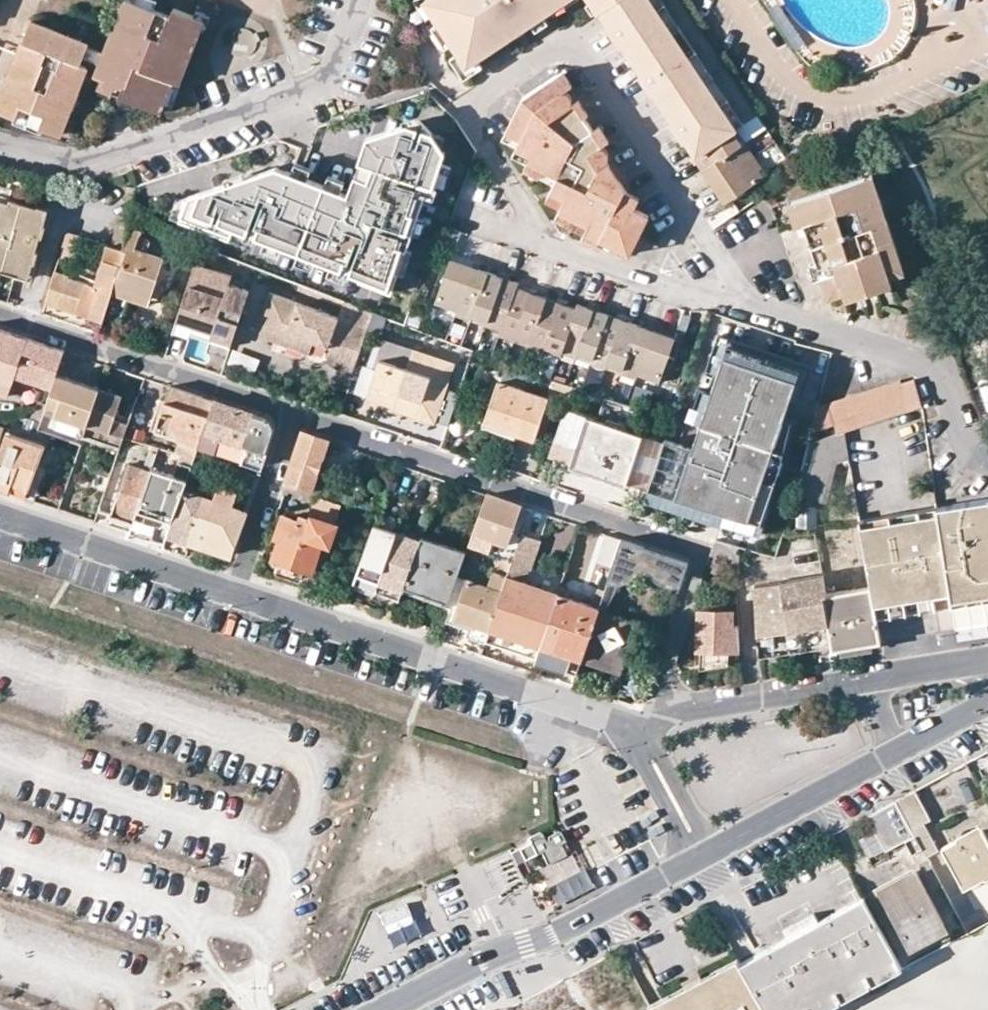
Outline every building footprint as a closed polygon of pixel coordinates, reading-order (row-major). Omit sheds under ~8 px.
[(95,75),(102,78),(139,93),(136,102),(158,110),(171,79),(177,82),(202,19),(174,7),(171,14),(153,7),(133,0),(125,0),(115,25),(104,53),(100,62),(95,75)] [(425,3),(464,63),(512,31),(504,17),(510,13),(519,26),(558,0),(429,0),(425,3)] [(594,12),(599,8),(612,0),(587,0),(594,12)] [(652,89),(656,86),(675,116),(671,119),(669,120),(682,139),(684,138),(693,152),(729,128),(733,125),(754,111),(681,0),(612,0),(599,8),(608,23),(607,24),(619,43),(626,39),(644,68),(640,70),(637,72),(650,91),(652,89)] [(512,31),(519,26),(510,13),(504,17),(512,31)] [(0,98),(0,110),(15,116),(26,121),(25,125),(38,131),(40,126),(59,133),(86,66),(80,63),(83,55),(87,46),(88,43),(68,35),(31,21),(18,51),(0,98)] [(232,53),(237,55),(242,56),(247,55),(252,52),(255,48),(256,42),(256,37),(253,32),(249,29),(244,27),(238,27),(233,29),(229,33),(227,38),(227,43),(229,48),(232,53)] [(644,68),(626,39),(622,42),(640,70),(644,68)] [(83,55),(100,62),(104,53),(87,46),(83,55)] [(564,89),(555,75),(520,100),(504,133),(517,139),(514,146),(529,153),(525,163),(555,178),(552,185),(550,190),(563,196),(559,206),(554,218),(569,225),(573,215),(587,222),(583,231),(580,236),(599,245),(601,239),(604,233),(634,245),(647,214),(635,208),(639,198),(627,192),(606,161),(608,153),(597,145),(601,143),(581,114),(575,118),(566,105),(569,96),(560,91),(564,89)] [(136,102),(139,93),(102,78),(98,87),(122,96),(136,102)] [(675,116),(656,86),(652,89),(671,119),(675,116)] [(581,114),(569,96),(566,105),(575,118),(581,114)] [(26,121),(15,116),(14,121),(25,125),(26,121)] [(99,129),(108,133),(113,119),(105,116),(99,129)] [(247,251),(251,239),(367,280),(365,284),(398,296),(406,276),(399,273),(407,250),(413,252),(419,235),(413,233),(418,216),(423,218),(429,202),(423,200),(429,183),(437,186),(449,153),(431,147),(436,131),(422,117),(366,137),(359,163),(362,163),(350,197),(275,170),(185,201),(178,227),(247,251)] [(733,125),(729,128),(737,140),(741,138),(733,125)] [(737,140),(729,128),(693,152),(691,154),(708,180),(713,177),(726,197),(760,174),(755,167),(746,153),(737,140)] [(501,140),(514,146),(517,139),(504,133),(501,140)] [(750,151),(741,138),(737,140),(746,153),(750,151)] [(510,156),(525,163),(529,153),(514,146),(510,156)] [(759,164),(750,151),(746,153),(755,167),(759,164)] [(552,185),(555,178),(525,163),(521,171),(552,185)] [(863,177),(868,193),(876,190),(871,174),(863,177)] [(721,200),(726,197),(713,177),(708,180),(721,200)] [(816,273),(821,288),(838,282),(840,290),(843,297),(889,282),(887,275),(884,267),(900,262),(876,190),(868,193),(863,177),(786,203),(789,210),(795,208),(800,224),(811,257),(816,273)] [(545,200),(559,206),(563,196),(550,190),(545,200)] [(29,278),(46,208),(13,199),(0,198),(0,271),(29,278)] [(794,226),(800,224),(795,208),(789,210),(794,226)] [(583,231),(587,222),(573,215),(569,225),(583,231)] [(117,222),(109,244),(121,247),(129,227),(130,225),(117,222)] [(122,319),(129,299),(131,292),(150,298),(163,256),(145,250),(135,247),(140,231),(129,227),(121,247),(125,250),(105,314),(122,319)] [(135,247),(145,250),(148,241),(140,231),(135,247)] [(630,253),(634,245),(604,233),(601,239),(630,253)] [(58,305),(57,307),(60,308),(102,321),(105,314),(125,250),(121,247),(109,244),(108,244),(95,285),(67,276),(58,305)] [(810,275),(816,273),(811,257),(805,260),(810,275)] [(448,265),(471,272),(473,266),(450,258),(448,265)] [(900,262),(884,267),(887,275),(902,269),(900,262)] [(194,263),(190,274),(207,279),(210,267),(194,263)] [(648,379),(658,382),(672,342),(650,334),(652,330),(577,302),(575,308),(516,287),(518,282),(473,266),(471,272),(448,265),(434,303),(444,307),(447,300),(458,304),(456,311),(501,327),(499,331),(560,354),(562,349),(636,374),(639,367),(651,371),(648,379)] [(190,274),(179,307),(196,313),(190,329),(189,332),(210,339),(212,334),(232,340),(248,289),(228,282),(231,274),(210,267),(207,279),(190,274)] [(58,305),(67,276),(54,272),(45,301),(58,305)] [(231,274),(228,282),(248,289),(251,280),(231,274)] [(840,290),(838,282),(821,288),(824,295),(840,290)] [(150,298),(131,292),(129,299),(148,305),(150,298)] [(368,325),(269,293),(256,331),(285,340),(284,344),(310,353),(314,341),(329,345),(330,342),(334,343),(360,351),(368,325)] [(444,307),(456,311),(458,304),(447,300),(444,307)] [(196,313),(179,307),(173,327),(189,332),(190,329),(196,313)] [(707,311),(704,320),(725,327),(728,318),(707,311)] [(63,350),(2,329),(0,336),(0,392),(7,394),(14,376),(50,388),(55,374),(63,350)] [(652,330),(650,334),(672,342),(674,337),(652,330)] [(285,340),(256,331),(255,335),(284,344),(285,340)] [(212,334),(210,339),(230,345),(232,340),(212,334)] [(360,351),(334,343),(328,359),(351,376),(360,351)] [(726,345),(718,370),(790,394),(799,369),(726,345)] [(433,420),(452,365),(412,352),(407,368),(378,358),(366,397),(394,406),(395,402),(420,411),(419,415),(433,420)] [(366,397),(378,358),(367,355),(355,393),(366,397)] [(639,367),(636,374),(648,379),(651,371),(639,367)] [(678,444),(658,504),(719,525),(720,523),(759,536),(797,423),(782,418),(790,394),(718,370),(709,394),(696,390),(678,444)] [(97,389),(55,374),(50,388),(45,403),(42,411),(39,419),(39,424),(80,437),(82,434),(97,389)] [(899,378),(818,406),(811,433),(834,426),(836,433),(843,430),(921,406),(913,382),(901,385),(899,378)] [(565,405),(571,387),(553,380),(549,390),(556,392),(553,401),(565,405)] [(495,393),(501,395),(505,383),(500,381),(495,393)] [(495,393),(486,419),(516,428),(514,432),(532,438),(546,399),(547,398),(505,383),(501,395),(495,393)] [(169,386),(160,413),(167,415),(161,433),(178,438),(173,452),(179,454),(193,458),(197,445),(212,401),(169,386)] [(120,397),(97,389),(82,434),(119,447),(120,443),(129,417),(114,412),(120,397)] [(546,399),(553,401),(556,392),(549,390),(547,398),(546,399)] [(564,408),(548,455),(569,462),(568,465),(624,483),(625,481),(647,489),(663,441),(631,430),(638,410),(603,398),(596,419),(564,408)] [(33,407),(42,411),(45,403),(36,400),(33,407)] [(212,401),(197,445),(213,450),(218,436),(245,445),(240,459),(258,465),(271,425),(267,420),(212,401)] [(42,411),(33,407),(30,416),(39,419),(42,411)] [(155,430),(161,433),(167,415),(160,413),(155,430)] [(514,432),(516,428),(486,419),(485,421),(514,432)] [(809,441),(796,493),(820,497),(831,455),(847,451),(843,430),(836,433),(809,441)] [(327,441),(302,431),(287,475),(285,480),(309,489),(327,441)] [(0,449),(0,490),(6,492),(11,479),(27,485),(34,464),(40,445),(5,433),(0,449)] [(218,436),(213,450),(240,459),(245,445),(218,436)] [(647,489),(644,499),(658,504),(678,444),(664,440),(663,441),(647,489)] [(129,447),(120,443),(119,447),(116,453),(126,456),(129,447)] [(144,462),(152,465),(156,453),(158,446),(150,444),(144,462)] [(176,462),(190,466),(193,458),(179,454),(176,462)] [(147,539),(164,544),(164,543),(167,536),(167,534),(171,524),(171,521),(188,474),(190,466),(176,462),(172,474),(151,467),(150,470),(131,522),(128,531),(128,532),(147,539)] [(11,479),(6,492),(26,498),(32,500),(44,468),(34,464),(27,485),(11,479)] [(131,522),(150,470),(128,464),(110,514),(131,522)] [(98,508),(109,475),(103,474),(79,466),(72,486),(87,492),(83,503),(98,508)] [(109,475),(111,469),(105,467),(103,474),(109,475)] [(210,480),(188,474),(171,521),(171,524),(231,544),(242,510),(229,506),(233,491),(219,486),(214,500),(205,498),(210,480)] [(87,492),(72,486),(68,498),(83,503),(87,492)] [(486,494),(473,532),(511,545),(507,558),(513,560),(516,551),(520,537),(522,533),(523,529),(530,509),(486,494)] [(281,557),(276,571),(299,579),(304,565),(311,567),(318,547),(325,550),(342,504),(317,495),(310,516),(303,514),(302,516),(297,514),(295,520),(285,516),(278,535),(282,536),(275,555),(281,557)] [(949,596),(987,590),(987,498),(936,506),(937,513),(949,596)] [(797,500),(798,524),(813,523),(813,499),(797,500)] [(859,518),(860,525),(937,513),(936,506),(859,518)] [(870,586),(876,617),(951,605),(949,596),(937,513),(860,525),(870,586)] [(209,550),(227,556),(231,544),(171,524),(167,534),(167,536),(209,550)] [(397,532),(374,524),(356,575),(380,583),(397,532)] [(392,552),(398,533),(397,532),(380,583),(381,583),(392,552)] [(473,532),(468,545),(507,558),(511,545),(473,532)] [(405,583),(420,541),(398,533),(392,552),(381,583),(402,591),(404,585),(405,583)] [(540,540),(522,533),(520,537),(516,551),(534,557),(540,540)] [(597,559),(612,564),(620,539),(605,534),(597,559)] [(420,541),(405,583),(427,590),(443,544),(421,537),(420,541)] [(687,561),(620,539),(612,564),(608,575),(615,577),(637,567),(638,563),(682,577),(687,561)] [(716,539),(707,570),(715,573),(717,569),(735,578),(739,574),(739,551),(739,546),(716,539)] [(443,544),(427,590),(449,599),(459,571),(466,552),(443,544)] [(516,551),(513,560),(504,586),(490,628),(540,645),(549,622),(552,611),(560,585),(564,572),(565,567),(534,557),(516,551)] [(739,551),(739,574),(754,574),(754,552),(739,551)] [(821,574),(752,583),(756,628),(771,626),(772,630),(828,622),(823,594),(824,594),(821,574)] [(380,583),(356,575),(352,587),(375,596),(380,583)] [(472,635),(486,640),(490,629),(490,628),(504,586),(498,585),(497,588),(469,579),(456,616),(475,623),(472,635)] [(402,592),(402,591),(381,583),(377,596),(398,604),(402,592)] [(402,592),(424,599),(427,590),(405,583),(404,585),(402,591),(402,592)] [(536,657),(535,659),(566,669),(571,657),(580,660),(584,649),(597,609),(597,608),(590,605),(565,596),(567,588),(560,585),(552,611),(549,622),(540,645),(540,646),(539,649),(536,657)] [(828,622),(832,648),(856,644),(880,640),(876,617),(870,586),(824,594),(823,594),(828,622)] [(590,605),(597,608),(601,596),(603,590),(597,588),(590,605)] [(424,599),(445,607),(449,599),(427,590),(424,599)] [(951,605),(987,598),(987,590),(949,596),(951,605)] [(597,608),(597,609),(602,611),(607,598),(601,596),(597,608)] [(615,615),(628,619),(634,603),(620,599),(615,615)] [(597,609),(584,649),(622,661),(635,621),(628,619),(615,615),(602,611),(597,609)] [(700,610),(699,647),(728,647),(740,647),(738,627),(731,627),(732,611),(700,610)] [(540,645),(490,628),(490,629),(486,640),(536,657),(539,649),(540,646),(540,645)] [(699,647),(698,669),(713,667),(727,664),(728,647),(699,647)] [(584,649),(580,660),(619,673),(622,661),(584,649)] [(571,657),(566,669),(576,673),(580,660),(571,657)] [(895,799),(925,855),(935,849),(921,823),(928,818),(913,790),(895,799)] [(881,843),(885,850),(904,841),(915,861),(925,855),(895,799),(868,814),(866,815),(871,825),(881,843)] [(956,838),(958,842),(981,829),(977,823),(954,836),(956,838)] [(881,843),(871,825),(860,830),(871,848),(881,843)] [(959,880),(980,869),(984,878),(987,875),(987,842),(981,829),(958,842),(956,838),(941,848),(959,880)] [(540,852),(546,864),(564,855),(558,844),(563,841),(558,831),(545,838),(546,840),(544,841),(539,833),(526,840),(535,855),(540,852)] [(915,861),(919,868),(929,863),(925,855),(915,861)] [(941,884),(929,863),(919,868),(931,890),(941,884)] [(879,891),(913,871),(910,866),(876,885),(879,891)] [(984,878),(980,869),(959,880),(963,888),(984,878)] [(879,891),(908,941),(942,923),(913,871),(879,891)] [(764,1009),(819,1009),(899,967),(863,897),(817,921),(812,914),(783,930),(787,937),(738,963),(764,1009)] [(942,923),(908,941),(911,947),(945,929),(942,923)] [(738,963),(735,959),(648,1005),(650,1009),(764,1009),(738,963)]
